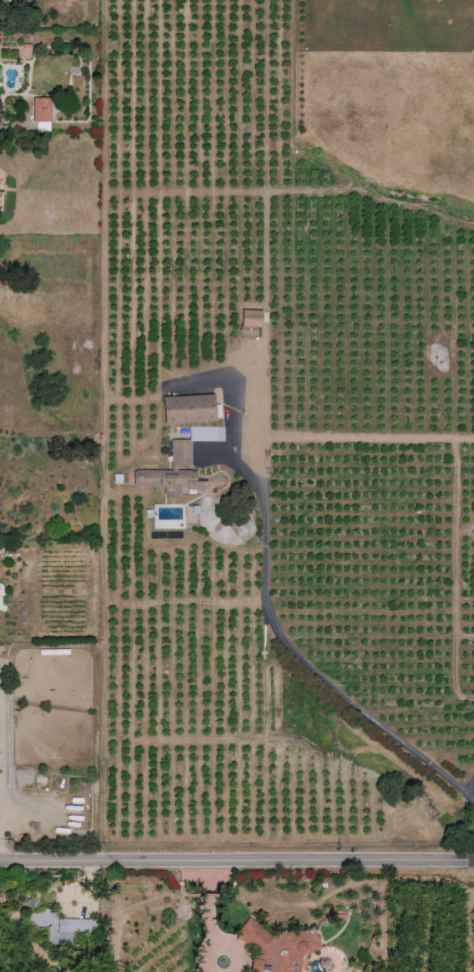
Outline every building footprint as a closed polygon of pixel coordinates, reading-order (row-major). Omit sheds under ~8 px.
[(33,97),(32,123),(36,123),(36,131),(50,131),(51,98),(33,97)] [(260,310),(241,310),(240,335),(259,336),(260,310)] [(215,422),(214,394),(162,396),(164,424),(215,422)] [(224,441),(224,427),(190,427),(190,441),(224,441)] [(171,470),(132,470),(133,486),(167,486),(167,499),(180,499),(180,491),(206,491),(206,481),(197,481),(197,468),(192,468),(191,439),(171,439),(171,470)] [(54,918),(54,910),(29,910),(28,932),(45,932),(45,943),(93,945),(94,920),(54,918)] [(300,956),(321,949),(314,927),(302,931),(297,937),(291,936),(283,930),(269,934),(252,920),(246,917),(237,936),(256,952),(257,958),(251,960),(250,971),(299,971),(300,956)]
